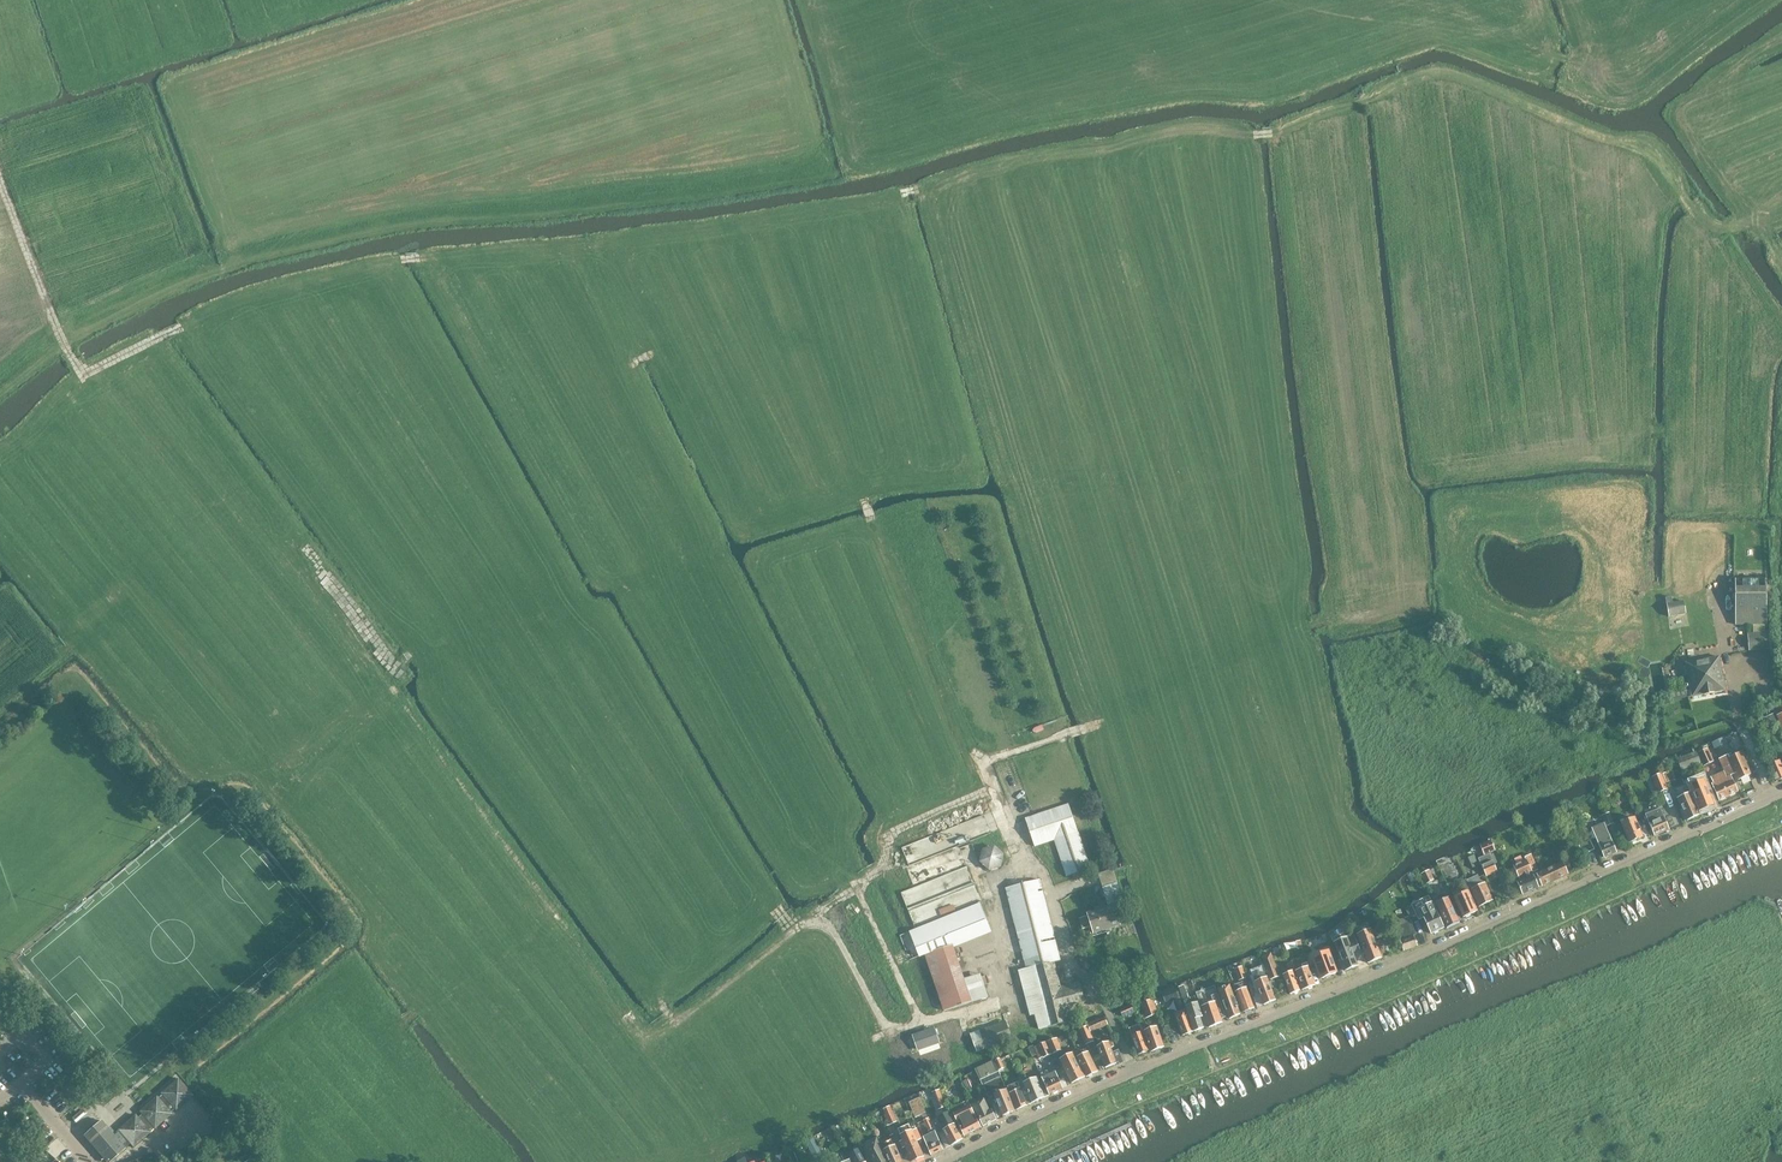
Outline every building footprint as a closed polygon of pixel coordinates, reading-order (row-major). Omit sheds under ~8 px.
[(1735,625),(1766,624),(1765,579),(1735,580),(1735,625)] [(1685,613),(1683,601),(1673,603),(1672,598),(1666,599),(1669,616),(1685,613)] [(1769,649),(1767,632),(1748,634),(1750,651),(1769,649)] [(1689,682),(1692,697),(1704,695),(1713,693),(1725,691),(1723,676),(1722,676),(1719,657),(1685,663),(1689,682)] [(1714,742),(1716,747),(1726,743),(1724,738),(1714,742)] [(1714,762),(1709,750),(1699,754),(1704,766),(1714,762)] [(1776,751),(1771,753),(1775,762),(1769,765),(1775,782),(1781,779),(1781,765),(1776,751)] [(1700,763),(1696,752),(1677,759),(1681,770),(1700,763)] [(1737,792),(1730,776),(1735,774),(1738,780),(1750,775),(1741,753),(1729,758),(1728,755),(1719,760),(1724,772),(1711,778),(1713,784),(1711,785),(1718,800),(1737,792)] [(1673,781),(1669,771),(1663,774),(1666,783),(1673,781)] [(1668,789),(1661,773),(1651,777),(1658,793),(1663,791),(1668,789)] [(1714,805),(1705,786),(1691,793),(1699,812),(1714,805)] [(1699,815),(1691,796),(1689,794),(1677,799),(1687,821),(1699,815)] [(1034,845),(1055,839),(1066,876),(1079,872),(1078,869),(1089,865),(1071,803),(1026,816),(1034,845)] [(1664,818),(1660,809),(1646,815),(1654,836),(1669,830),(1664,818)] [(1612,813),(1615,819),(1620,817),(1617,811),(1612,813)] [(1610,825),(1614,824),(1609,814),(1602,817),(1606,827),(1610,825)] [(1643,837),(1635,818),(1620,824),(1629,843),(1631,842),(1633,843),(1636,841),(1636,840),(1643,837)] [(1617,853),(1609,835),(1607,829),(1604,824),(1592,829),(1594,835),(1604,858),(1617,853)] [(1595,849),(1590,840),(1579,846),(1583,854),(1595,849)] [(1497,863),(1493,854),(1491,855),(1490,853),(1495,851),(1491,841),(1480,846),(1485,857),(1478,859),(1482,867),(1486,876),(1497,872),(1494,864),(1497,863)] [(983,869),(1004,866),(1000,844),(979,848),(983,869)] [(1474,855),(1468,858),(1473,869),(1479,866),(1474,855)] [(1533,876),(1537,875),(1535,872),(1538,870),(1531,855),(1524,858),(1526,860),(1513,866),(1520,881),(1517,883),(1522,894),(1522,895),(1539,887),(1538,887),(1533,876)] [(1542,887),(1568,874),(1563,863),(1537,875),(1533,876),(1538,887),(1541,886),(1542,887)] [(1099,874),(1103,888),(1117,884),(1113,870),(1099,874)] [(1434,880),(1429,871),(1421,874),(1426,884),(1434,880)] [(1493,900),(1485,883),(1482,885),(1478,876),(1467,881),(1479,907),(1493,900)] [(1119,925),(1114,906),(1123,903),(1117,884),(1103,888),(1109,907),(1089,913),(1087,914),(1088,915),(1091,926),(1094,933),(1119,925)] [(1477,911),(1468,892),(1454,899),(1463,918),(1465,917),(1466,917),(1470,916),(1471,914),(1477,911)] [(1455,912),(1449,898),(1448,898),(1446,893),(1434,898),(1436,904),(1435,904),(1447,929),(1462,922),(1459,916),(1457,911),(1455,912)] [(1444,928),(1432,903),(1430,897),(1417,902),(1412,905),(1419,921),(1424,919),(1431,934),(1444,928)] [(1415,915),(1411,906),(1405,909),(1410,918),(1415,915)] [(1091,926),(1088,915),(1079,918),(1082,929),(1091,926)] [(1416,935),(1409,917),(1393,923),(1403,951),(1418,946),(1414,936),(1416,935)] [(1391,954),(1384,938),(1375,941),(1371,930),(1370,930),(1368,927),(1357,931),(1358,935),(1357,935),(1367,960),(1368,963),(1391,954)] [(1353,953),(1352,950),(1358,948),(1359,950),(1360,950),(1354,936),(1347,939),(1347,938),(1345,939),(1344,934),(1333,938),(1335,943),(1334,943),(1345,971),(1358,966),(1353,953)] [(1337,973),(1328,951),(1312,958),(1320,979),(1337,973)] [(1279,977),(1270,954),(1261,957),(1270,980),(1279,977)] [(1315,986),(1308,967),(1307,963),(1294,968),(1302,990),(1315,986)] [(1275,1000),(1271,989),(1277,987),(1274,980),(1268,982),(1267,978),(1263,966),(1257,968),(1262,980),(1254,983),(1263,1005),(1275,1000)] [(1245,978),(1241,967),(1235,970),(1239,981),(1245,978)] [(1299,991),(1292,972),(1283,975),(1290,994),(1299,991)] [(1237,1006),(1234,998),(1229,985),(1217,990),(1221,999),(1229,1019),(1240,1015),(1240,1014),(1237,1006)] [(1199,1018),(1201,1017),(1196,1003),(1194,997),(1189,999),(1185,986),(1177,989),(1184,1007),(1193,1031),(1201,1028),(1203,1028),(1202,1028),(1199,1018)] [(1193,1032),(1185,1010),(1176,988),(1161,994),(1165,1003),(1174,1000),(1178,1013),(1174,1014),(1182,1036),(1184,1035),(1189,1033),(1193,1032)] [(1229,1019),(1221,999),(1219,1000),(1215,988),(1197,996),(1208,1025),(1209,1027),(1229,1019)] [(1254,1008),(1246,989),(1236,993),(1237,997),(1240,1004),(1243,1012),(1254,1008)] [(1158,1014),(1152,999),(1140,1003),(1146,1019),(1158,1014)] [(1134,1011),(1131,1006),(1120,1011),(1122,1016),(1134,1011)] [(1090,1031),(1107,1023),(1104,1017),(1087,1025),(1090,1031)] [(978,1050),(1013,1037),(1007,1020),(971,1032),(978,1050)] [(1094,1042),(1087,1026),(1079,1030),(1086,1045),(1094,1042)] [(1164,1047),(1156,1026),(1143,1031),(1150,1050),(1151,1052),(1164,1047)] [(913,1036),(918,1049),(938,1043),(933,1029),(913,1036)] [(1149,1050),(1142,1032),(1131,1036),(1138,1054),(1140,1054),(1149,1050)] [(1046,1042),(1051,1055),(1062,1050),(1057,1039),(1046,1042)] [(1116,1063),(1112,1052),(1110,1048),(1114,1046),(1112,1041),(1108,1042),(1097,1047),(1105,1067),(1106,1068),(1117,1064),(1116,1063)] [(1046,1042),(1045,1043),(1034,1048),(1037,1055),(1039,1059),(1042,1058),(1042,1059),(1051,1055),(1046,1042)] [(1124,1063),(1118,1049),(1112,1052),(1116,1063),(1118,1062),(1119,1065),(1121,1064),(1124,1063)] [(1097,1071),(1088,1052),(1076,1058),(1085,1076),(1086,1078),(1098,1072),(1097,1071)] [(1085,1077),(1074,1057),(1062,1063),(1063,1066),(1072,1083),(1085,1077)] [(1000,1060),(995,1062),(999,1071),(1003,1069),(1000,1060)] [(1006,1089),(994,1062),(975,1071),(988,1098),(991,1097),(994,1096),(994,1095),(1006,1089)] [(1063,1088),(1055,1072),(1041,1078),(1049,1095),(1063,1088)] [(118,1130),(119,1131),(114,1136),(101,1121),(83,1136),(106,1161),(110,1161),(125,1149),(124,1148),(129,1143),(133,1147),(150,1132),(148,1131),(153,1127),(154,1129),(192,1096),(178,1078),(160,1093),(161,1095),(158,1098),(157,1097),(141,1110),(139,1111),(144,1117),(140,1120),(135,1115),(118,1130)] [(1032,1103),(1025,1087),(1023,1083),(1021,1078),(1005,1085),(1009,1094),(1016,1110),(1030,1104),(1032,1103)] [(1044,1098),(1036,1078),(1023,1083),(1025,1087),(1032,1103),(1044,1098)] [(973,1087),(968,1079),(962,1082),(967,1091),(973,1087)] [(1015,1111),(1006,1089),(994,1095),(994,1096),(1002,1116),(1015,1111)] [(946,1106),(939,1090),(932,1093),(939,1109),(946,1106)] [(927,1113),(920,1098),(908,1103),(915,1118),(927,1113)] [(996,1120),(992,1110),(989,1112),(984,1100),(973,1105),(983,1126),(996,1120)] [(981,1127),(968,1102),(949,1112),(957,1129),(960,1128),(964,1137),(981,1128),(981,1127)] [(897,1122),(890,1107),(884,1110),(890,1125),(897,1122)] [(82,1110),(72,1118),(74,1121),(76,1123),(86,1115),(82,1110)] [(961,1139),(948,1112),(937,1118),(945,1134),(951,1145),(962,1140),(961,1139)] [(943,1149),(935,1132),(935,1131),(929,1118),(923,1121),(928,1132),(929,1131),(930,1134),(923,1138),(930,1153),(931,1155),(943,1149)] [(900,1136),(903,1141),(906,1148),(912,1161),(911,1161),(912,1161),(924,1157),(924,1156),(921,1151),(925,1148),(920,1139),(921,1138),(916,1128),(900,1136)] [(876,1139),(865,1144),(874,1161),(888,1161),(876,1139)] [(894,1145),(891,1139),(881,1143),(884,1150),(883,1150),(889,1161),(902,1161),(894,1145)] [(822,1153),(820,1148),(814,1140),(806,1144),(814,1157),(822,1153)] [(865,1161),(859,1148),(849,1153),(853,1161),(865,1161)] [(794,1153),(789,1155),(792,1161),(798,1161),(794,1153)]
